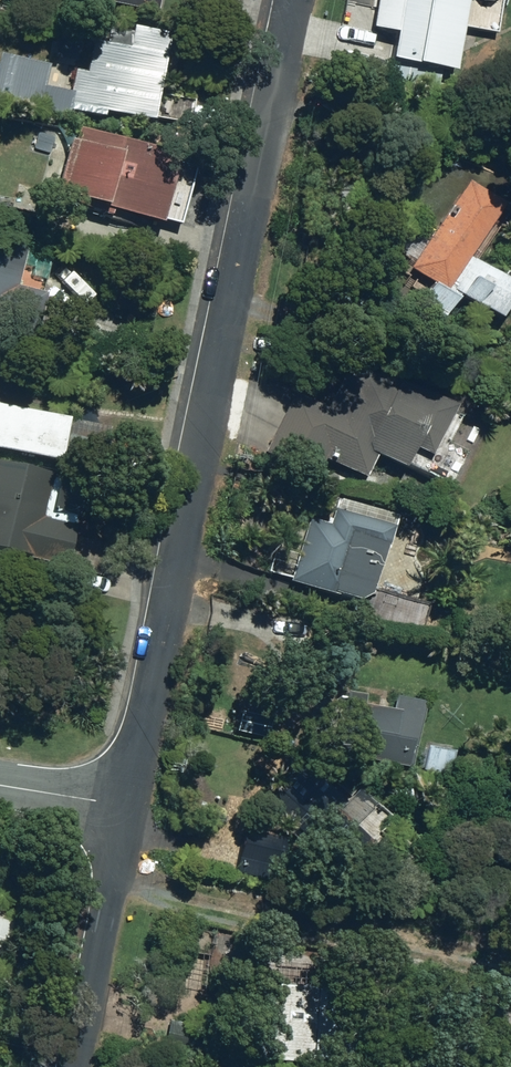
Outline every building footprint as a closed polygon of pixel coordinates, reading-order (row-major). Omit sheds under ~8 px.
[(158,13),(161,0),(93,0),(158,13)] [(457,70),(470,0),(378,0),(372,27),(397,32),(392,58),(457,70)] [(70,107),(154,122),(171,32),(108,21),(104,43),(94,41),(89,72),(77,70),(70,107)] [(57,193),(161,224),(181,157),(77,125),(57,193)] [(443,321),(461,294),(500,320),(510,304),(510,282),(472,256),(508,202),(472,178),(443,220),(422,207),(389,258),(417,277),(421,272),(435,281),(419,305),(443,321)] [(36,333),(46,296),(16,288),(28,244),(0,236),(0,323),(36,333)] [(406,465),(449,488),(466,455),(447,445),(462,418),(452,414),(455,408),(357,356),(328,412),(295,395),(266,452),(316,478),(326,459),(364,480),(377,456),(404,470),(406,465)] [(101,471),(109,428),(0,406),(0,450),(101,471)] [(127,600),(138,552),(74,538),(76,526),(51,521),(61,474),(0,461),(0,551),(68,566),(63,586),(127,600)] [(293,580),(359,601),(373,593),(398,514),(337,495),(328,522),(313,517),(293,580)] [(332,748),(402,762),(405,751),(410,753),(423,695),(392,688),(389,703),(360,697),(362,688),(346,685),(332,748)] [(436,771),(451,774),(456,751),(430,744),(426,758),(436,771)] [(265,800),(349,874),(375,843),(370,838),(378,829),(367,819),(379,806),(361,790),(350,803),(325,781),(316,791),(292,771),(265,800)] [(236,869),(291,882),(301,836),(246,824),(236,869)] [(3,958),(14,923),(0,919),(0,957),(3,958)] [(171,986),(207,989),(211,953),(176,948),(171,986)] [(252,1058),(356,1065),(361,990),(264,984),(262,1011),(255,1011),(252,1058)] [(164,1048),(210,1057),(216,1029),(171,1019),(164,1048)]
